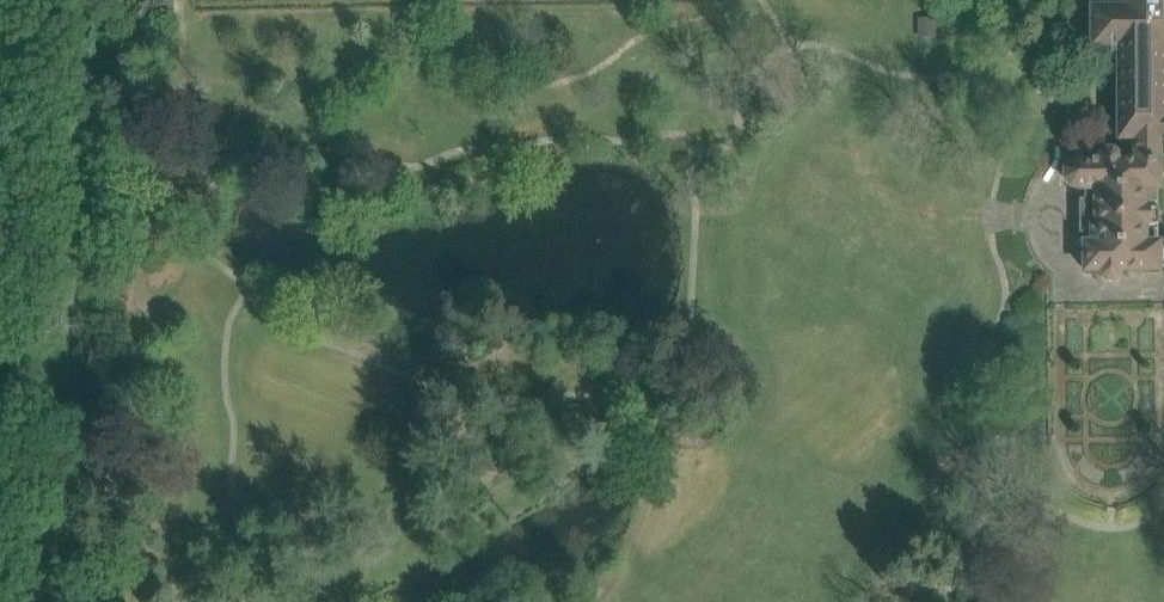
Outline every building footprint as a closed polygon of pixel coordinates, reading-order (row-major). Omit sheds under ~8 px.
[(1127,9),(1093,9),(1092,46),(1120,46),(1120,119),(1120,146),(1135,146),(1135,161),(1121,161),(1118,155),(1113,151),(1107,151),(1101,155),(1099,161),(1079,162),(1072,164),(1067,171),(1067,179),(1072,186),(1080,188),(1085,188),(1085,195),(1085,196),(1085,197),(1084,198),(1083,198),(1082,199),(1080,199),(1080,234),(1082,234),(1083,234),(1084,235),(1085,235),(1085,236),(1085,271),(1099,271),(1101,277),(1107,281),(1113,281),(1119,277),(1121,270),(1159,270),(1159,268),(1163,266),(1163,247),(1159,246),(1159,244),(1145,244),(1145,224),(1159,224),(1159,207),(1145,208),(1144,188),(1159,188),(1158,140),(1163,140),(1163,0),(1127,0),(1127,9)]
